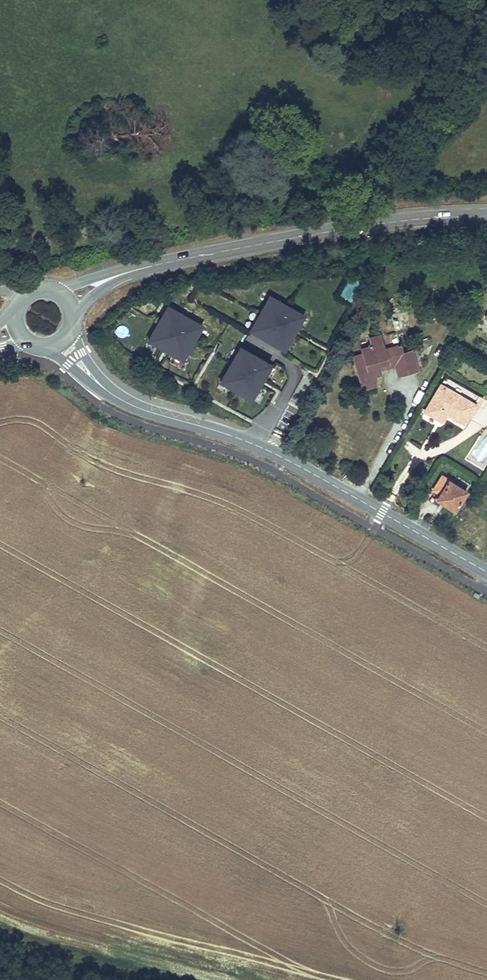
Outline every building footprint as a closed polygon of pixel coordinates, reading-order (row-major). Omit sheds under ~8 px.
[(347,284),(340,297),(349,301),(356,289),(347,284)] [(247,329),(284,350),(304,314),(267,293),(247,329)] [(148,340),(184,360),(205,324),(169,303),(148,340)] [(372,373),(379,371),(378,366),(376,359),(390,355),(390,357),(403,354),(401,348),(399,339),(397,340),(395,330),(381,334),(380,330),(367,334),(369,341),(358,344),(360,350),(351,352),(360,386),(375,382),(372,373)] [(217,381),(251,400),(271,364),(237,345),(217,381)] [(411,345),(401,348),(403,354),(390,357),(390,355),(376,359),(378,366),(393,362),(396,372),(417,366),(411,345)] [(445,412),(463,422),(478,395),(443,375),(441,380),(438,379),(421,409),(441,420),(445,412)] [(433,497),(454,509),(467,488),(441,472),(430,489),(435,493),(433,497)]
